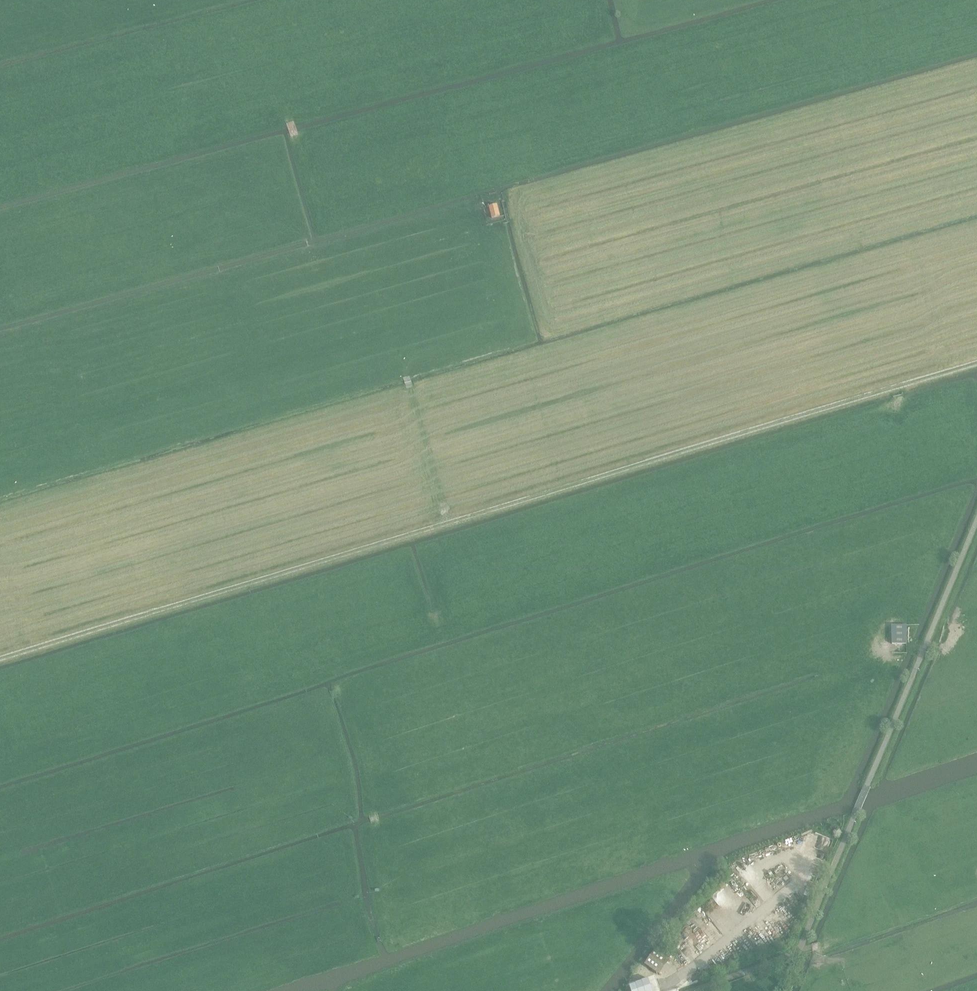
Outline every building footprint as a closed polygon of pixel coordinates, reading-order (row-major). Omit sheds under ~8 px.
[(497,205),(489,207),(492,219),(501,217),(497,205)] [(907,625),(891,625),(892,635),(892,644),(908,644),(907,630),(907,625)]
